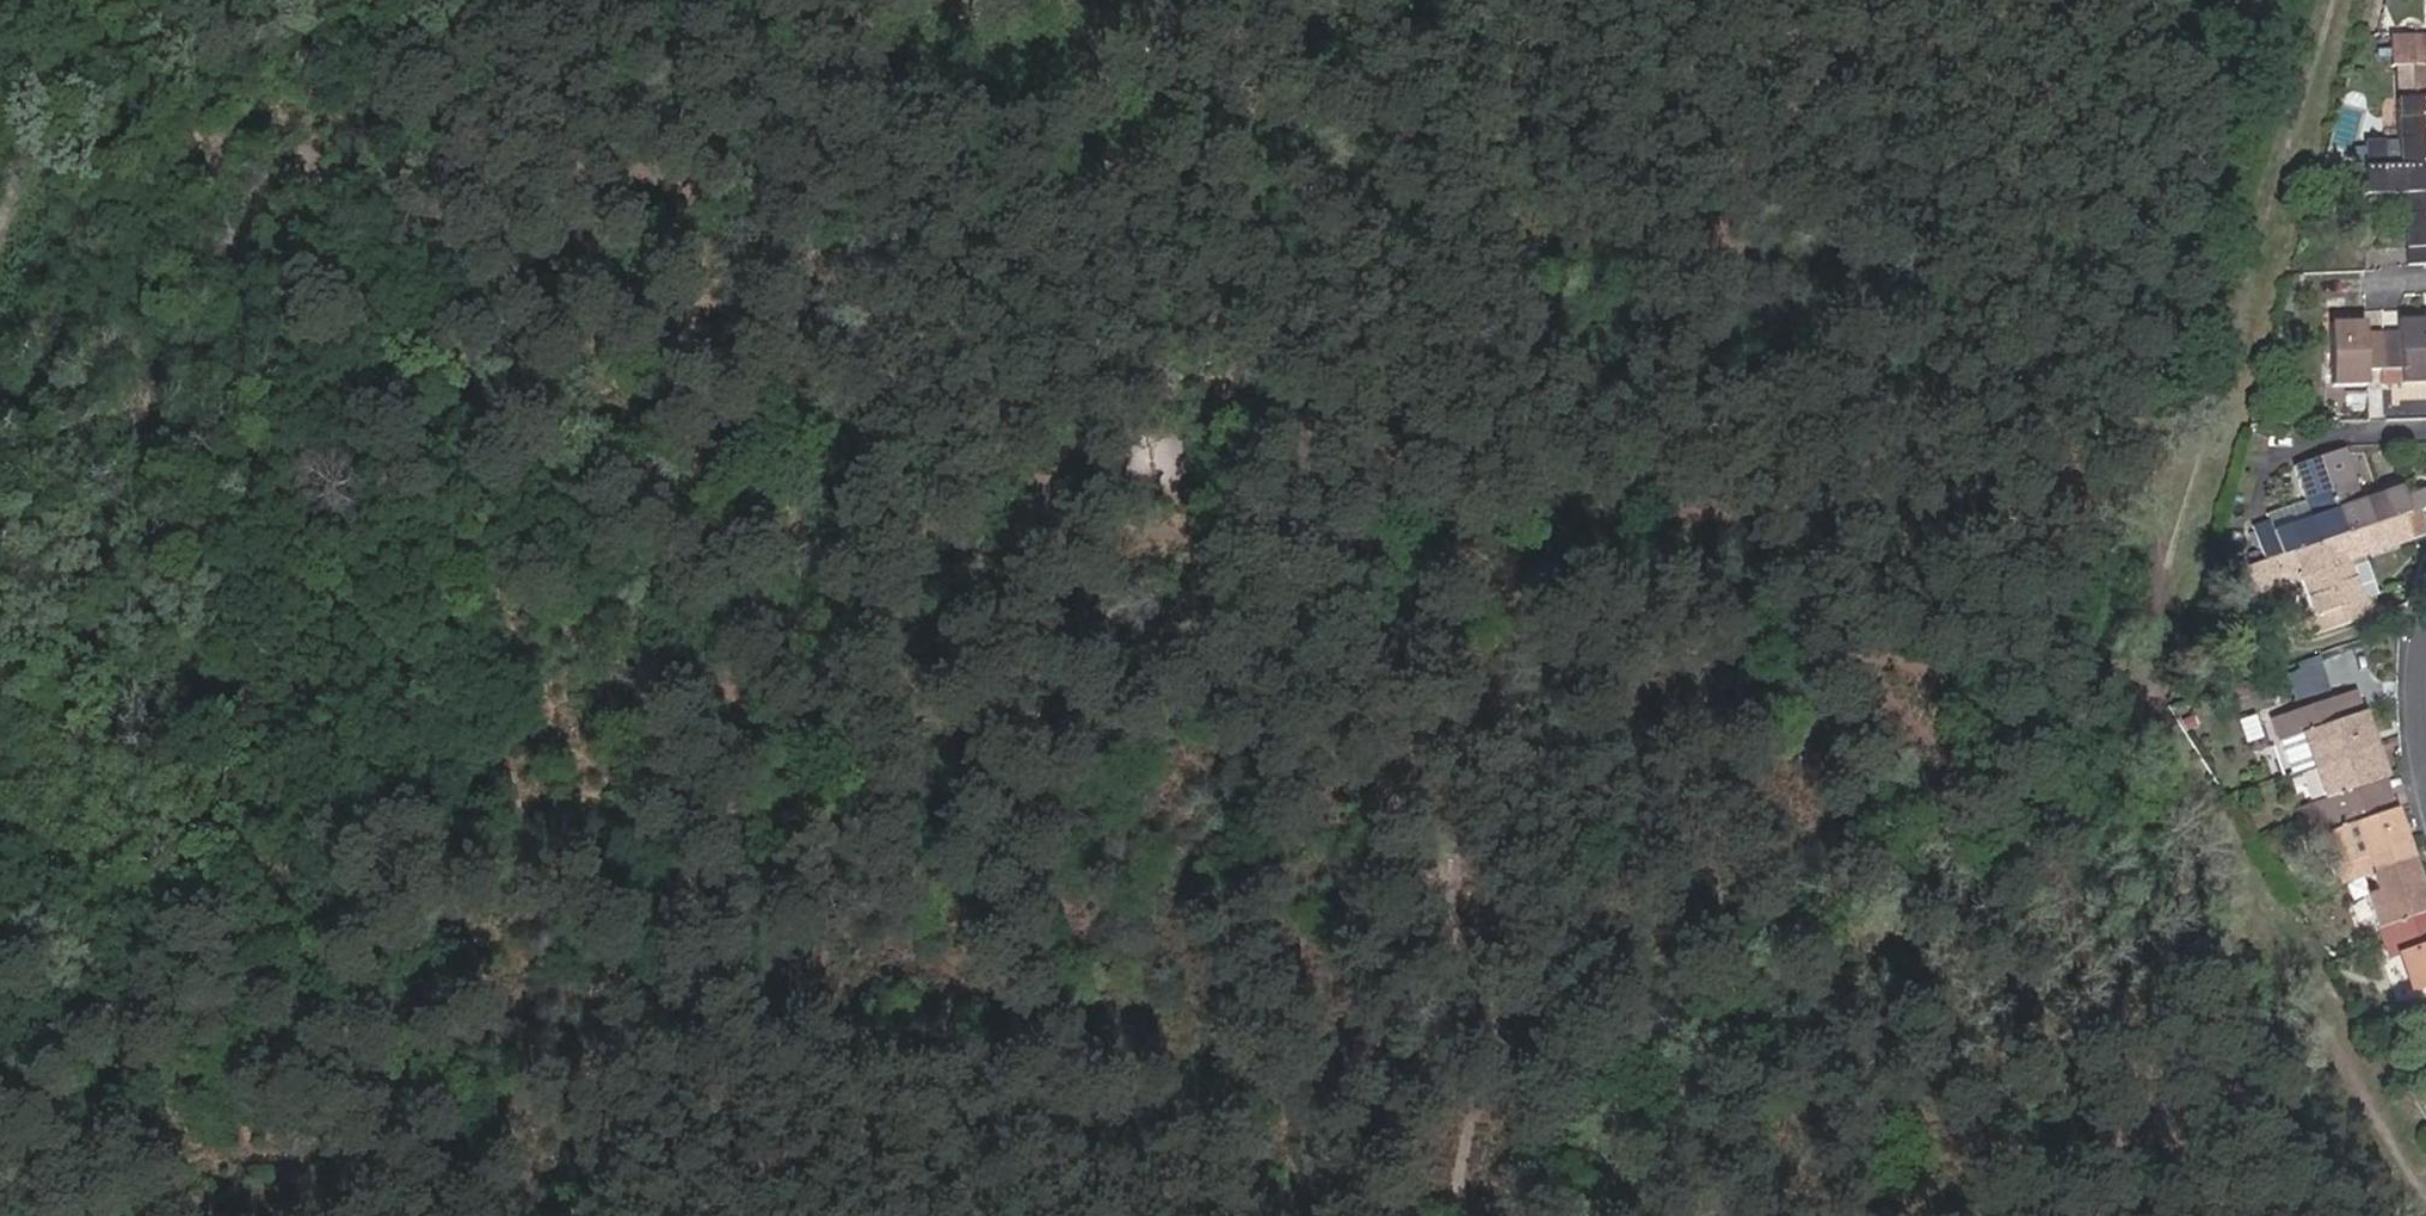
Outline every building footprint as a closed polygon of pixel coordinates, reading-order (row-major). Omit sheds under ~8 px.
[(2388,38),(2388,66),(2412,65),(2413,99),(2395,100),(2396,140),(2362,141),(2363,194),(2411,193),(2413,266),(2425,266),(2425,38),(2388,38)] [(2330,320),(2331,386),(2367,385),(2367,367),(2399,366),(2400,383),(2425,383),(2425,318),(2399,319),(2399,330),(2367,331),(2366,319),(2330,320)] [(2345,448),(2295,466),(2311,516),(2271,530),(2268,519),(2252,524),(2263,560),(2239,569),(2248,594),(2301,578),(2315,616),(2304,620),(2310,637),(2379,614),(2374,597),(2364,600),(2350,560),(2411,541),(2403,514),(2425,507),(2425,487),(2405,493),(2402,484),(2362,497),(2345,448)] [(2355,689),(2316,702),(2318,710),(2349,701),(2354,716),(2363,713),(2355,689)] [(2396,811),(2387,814),(2381,796),(2376,782),(2385,779),(2363,713),(2354,716),(2349,701),(2318,710),(2316,702),(2296,709),(2298,716),(2303,729),(2327,800),(2331,814),(2336,830),(2330,832),(2341,864),(2367,856),(2372,874),(2377,872),(2383,890),(2366,896),(2378,929),(2393,924),(2403,956),(2400,956),(2411,989),(2425,984),(2425,901),(2396,811)] [(2275,736),(2303,729),(2298,716),(2296,709),(2269,718),(2275,736)] [(2376,782),(2381,796),(2390,793),(2385,779),(2376,782)] [(2387,814),(2396,811),(2390,793),(2381,796),(2387,814)] [(2303,808),(2307,822),(2331,814),(2327,800),(2303,808)] [(2312,838),(2330,832),(2336,830),(2331,814),(2307,822),(2312,838)]
